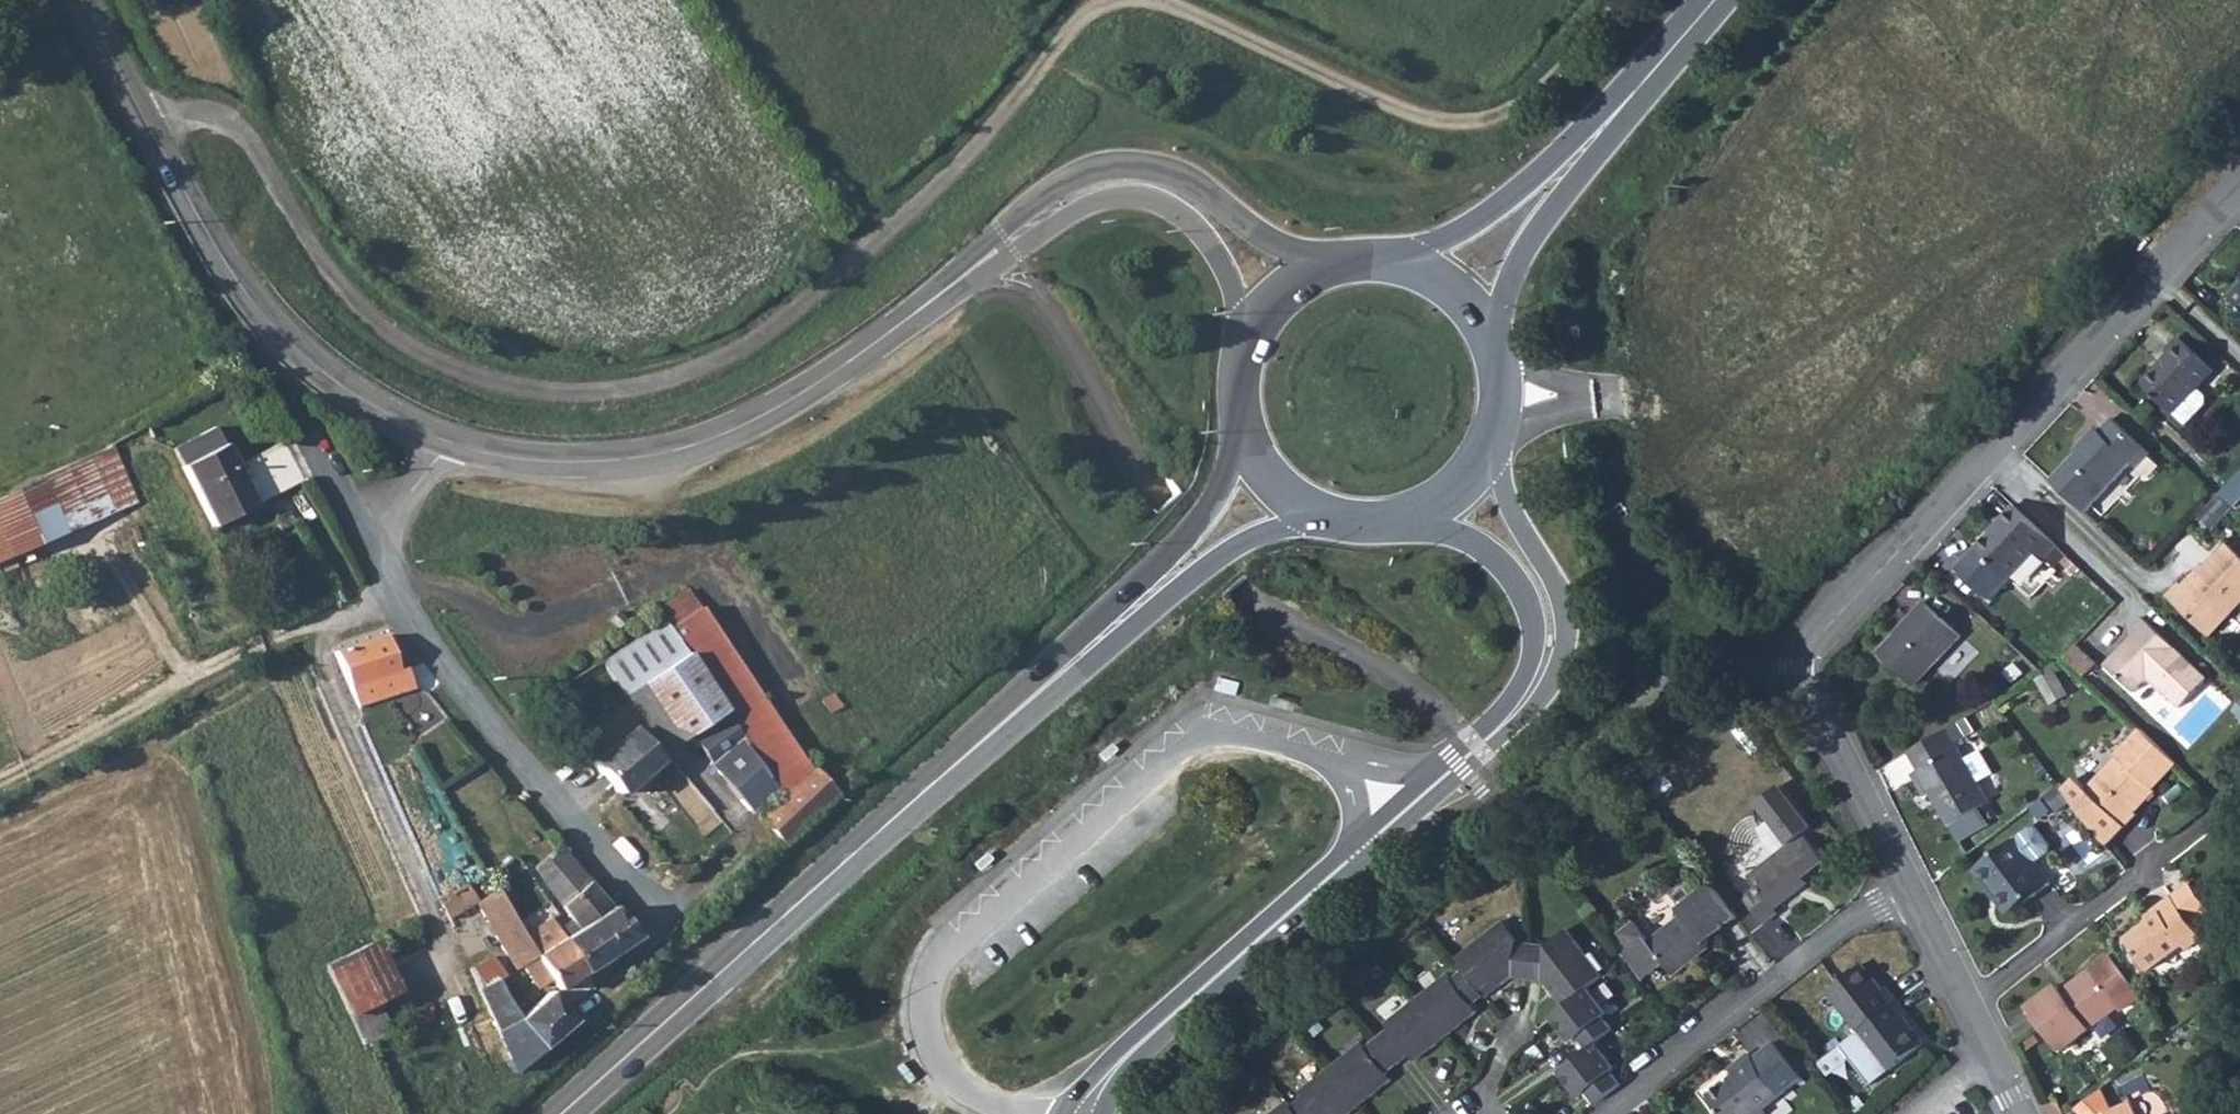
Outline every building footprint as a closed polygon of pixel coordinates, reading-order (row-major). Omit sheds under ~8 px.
[(2230,297),(2239,306),(2239,287),(2230,297)] [(2174,413),(2199,388),(2215,370),(2180,337),(2167,350),(2171,354),(2143,383),(2174,413)] [(2199,388),(2174,413),(2188,425),(2208,405),(2208,395),(2199,388)] [(2136,413),(2145,421),(2156,408),(2147,401),(2136,413)] [(2054,481),(2088,512),(2133,463),(2138,468),(2151,454),(2113,419),(2101,432),(2098,429),(2082,446),(2084,448),(2054,481)] [(207,431),(158,455),(189,517),(236,493),(207,431)] [(141,507),(120,451),(0,495),(0,559),(141,507)] [(2239,506),(2239,478),(2204,514),(2218,528),(2239,506)] [(2058,545),(2015,506),(2002,519),(2004,521),(1978,549),(2011,579),(2037,552),(2045,559),(2058,545)] [(277,508),(261,515),(268,528),(284,521),(277,508)] [(2212,636),(2239,606),(2239,553),(2229,543),(2188,588),(2183,583),(2170,597),(2212,636)] [(2068,556),(2059,547),(2048,559),(2057,567),(2068,556)] [(1914,617),(1880,653),(1916,686),(1962,636),(1925,602),(1913,615),(1914,617)] [(810,779),(827,765),(821,759),(819,761),(693,612),(665,636),(757,746),(790,785),(795,791),(810,781),(810,779)] [(2209,679),(2143,618),(2131,631),(2135,634),(2106,665),(2136,692),(2150,677),(2182,708),(2209,679)] [(389,628),(341,652),(365,706),(386,699),(416,688),(428,683),(418,660),(407,664),(401,651),(389,628)] [(752,815),(759,809),(765,817),(787,798),(795,791),(790,785),(757,746),(665,636),(659,628),(588,675),(597,687),(607,680),(626,707),(618,712),(633,733),(642,728),(655,746),(669,733),(691,740),(752,815)] [(2079,645),(2067,658),(2086,676),(2098,663),(2079,645)] [(2069,695),(2056,670),(2038,681),(2053,705),(2069,695)] [(588,675),(564,691),(573,703),(597,687),(588,675)] [(431,686),(402,695),(413,729),(442,720),(431,686)] [(1741,709),(1753,703),(1745,691),(1734,697),(1741,709)] [(1277,696),(1274,704),(1291,709),(1293,701),(1277,696)] [(1959,723),(1968,736),(1978,730),(1970,717),(1959,723)] [(605,723),(573,751),(617,797),(652,764),(627,737),(620,738),(605,723)] [(1968,736),(1959,723),(1910,752),(1921,769),(1919,770),(1951,825),(1954,824),(1982,807),(1992,801),(1980,782),(1966,758),(1957,742),(1968,736)] [(2066,791),(2108,846),(2138,813),(2136,812),(2156,790),(2154,788),(2179,762),(2143,729),(2118,756),(2119,758),(2090,790),(2077,779),(2066,791)] [(1104,756),(1109,762),(1121,751),(1116,745),(1104,756)] [(1966,758),(1980,782),(1995,773),(1981,749),(1966,758)] [(810,779),(810,781),(828,804),(847,788),(827,765),(810,779)] [(795,791),(787,798),(807,822),(828,804),(810,781),(795,791)] [(1759,803),(1791,844),(1750,877),(1758,888),(1745,898),(1765,923),(1779,913),(1776,909),(1798,891),(1793,885),(1804,877),(1825,860),(1804,834),(1813,827),(1780,786),(1759,803)] [(2060,790),(2049,798),(2057,809),(2068,801),(2060,790)] [(787,798),(765,817),(785,841),(807,822),(787,798)] [(1982,807),(1954,824),(1963,838),(1990,822),(1982,807)] [(2032,827),(2018,838),(2040,866),(2054,855),(2054,848),(2038,828),(2032,827)] [(453,893),(476,881),(454,836),(430,848),(453,893)] [(543,836),(514,855),(570,922),(579,933),(612,913),(543,836)] [(2018,838),(1977,869),(1992,890),(1997,886),(2016,911),(2052,882),(2040,866),(2018,838)] [(979,864),(985,871),(997,860),(992,853),(979,864)] [(1804,877),(1793,885),(1798,891),(1809,883),(1804,877)] [(1737,918),(1710,883),(1678,909),(1683,915),(1650,941),(1634,921),(1618,934),(1651,975),(1666,963),(1676,976),(1711,948),(1706,943),(1737,918)] [(2163,913),(2130,939),(2153,971),(2187,944),(2191,950),(2206,938),(2194,922),(2212,909),(2191,883),(2160,908),(2163,913)] [(494,888),(476,898),(489,922),(497,937),(507,929),(510,933),(517,929),(494,888)] [(458,894),(445,900),(450,914),(464,906),(458,894)] [(570,922),(556,931),(563,942),(584,977),(640,944),(612,913),(579,933),(570,922)] [(1518,941),(1503,921),(1456,959),(1465,969),(1482,991),(1498,978),(1504,984),(1513,977),(1530,978),(1534,943),(1518,941)] [(507,929),(497,937),(505,951),(525,943),(517,929),(510,933),(507,929)] [(1605,977),(1569,930),(1549,945),(1534,943),(1530,978),(1546,981),(1553,990),(1560,984),(1573,1002),(1590,989),(1605,977)] [(1651,975),(1618,934),(1610,940),(1643,981),(1651,975)] [(540,940),(527,946),(530,954),(552,990),(555,996),(584,977),(563,942),(548,950),(540,940)] [(379,948),(332,973),(356,1023),(404,998),(379,948)] [(530,954),(511,964),(507,967),(513,976),(522,973),(535,998),(552,990),(530,954)] [(490,955),(473,965),(483,988),(498,1030),(512,1068),(561,1035),(544,1001),(513,1019),(496,985),(503,981),(490,955)] [(2124,1010),(2142,996),(2111,955),(2069,988),(2072,991),(2068,995),(2060,985),(2030,1008),(2064,1052),(2121,1007),(2124,1010)] [(1860,1031),(1898,1002),(1888,988),(1883,992),(1863,965),(1829,991),(1860,1031)] [(1486,996),(1482,991),(1465,969),(1453,979),(1449,974),(1418,998),(1448,1037),(1479,1012),(1474,1005),(1486,996)] [(1487,997),(1504,984),(1498,978),(1482,991),(1486,996),(1487,997)] [(1560,984),(1553,990),(1567,1007),(1573,1002),(1560,984)] [(477,1026),(481,1037),(498,1030),(483,988),(459,1000),(471,1027),(477,1026)] [(1567,1007),(1553,1017),(1573,1042),(1579,1037),(1589,1049),(1597,1043),(1615,1029),(1606,1017),(1609,1014),(1590,989),(1573,1002),(1567,1007)] [(1448,1037),(1418,998),(1386,1023),(1391,1029),(1379,1038),(1400,1064),(1411,1054),(1417,1061),(1448,1037)] [(1908,1014),(1898,1002),(1860,1031),(1841,1046),(1872,1085),(1924,1044),(1903,1018),(1908,1014)] [(1367,1047),(1363,1042),(1332,1067),(1362,1105),(1393,1080),(1387,1074),(1400,1064),(1379,1038),(1367,1047)] [(1749,1053),(1729,1069),(1733,1075),(1707,1096),(1721,1113),(1758,1113),(1803,1078),(1775,1042),(1754,1059),(1749,1053)] [(1589,1049),(1560,1072),(1581,1097),(1587,1092),(1597,1104),(1622,1084),(1612,1071),(1617,1068),(1597,1043),(1589,1049)] [(1362,1105),(1332,1067),(1301,1091),(1305,1096),(1293,1107),(1298,1113),(1350,1113),(1362,1105)] [(2148,1074),(2138,1079),(2144,1089),(2146,1094),(2155,1090),(2148,1074)] [(2138,1079),(2124,1087),(2129,1097),(2144,1089),(2138,1079)] [(2052,1113),(2067,1113),(2059,1098),(2047,1103),(2052,1113)] [(2132,1101),(2107,1113),(2139,1113),(2132,1101)] [(1273,1113),(1298,1113),(1293,1107),(1289,1102),(1273,1113)]
